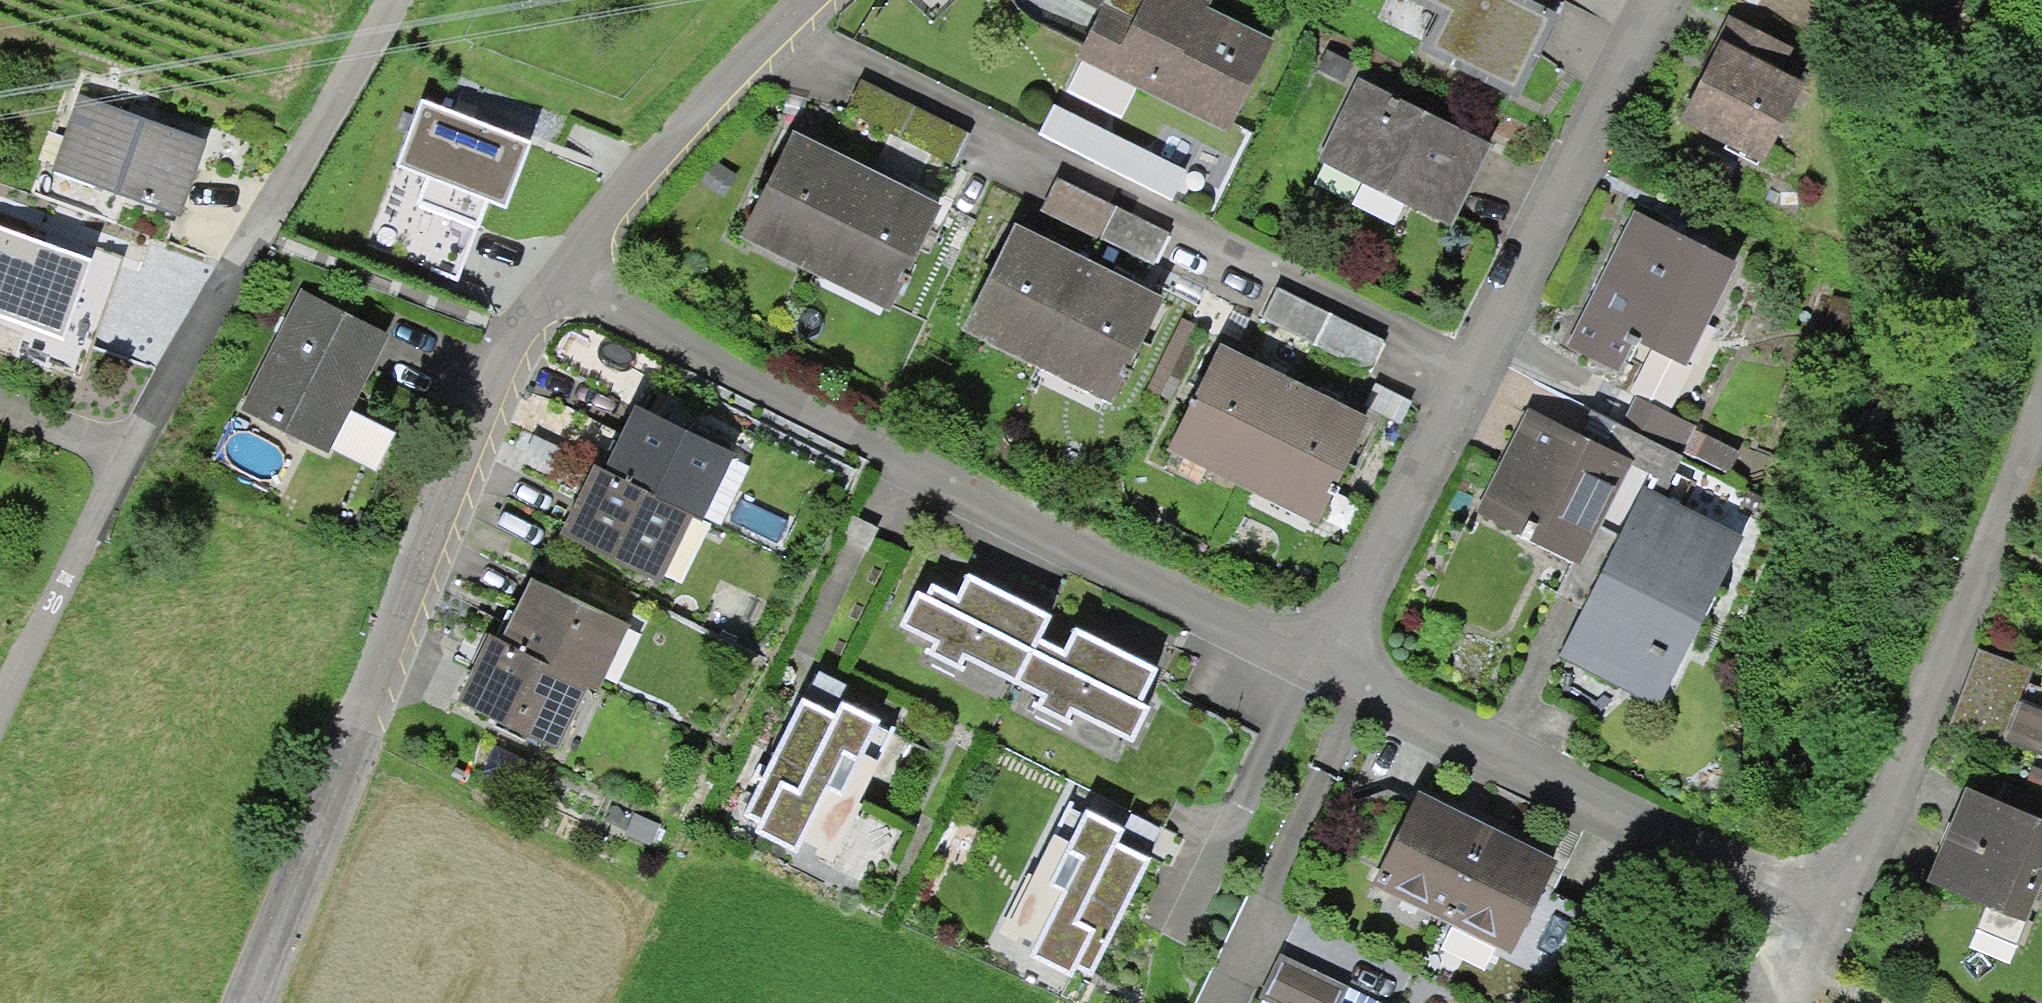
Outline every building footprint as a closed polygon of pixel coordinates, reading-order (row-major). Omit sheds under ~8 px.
[(1243,132),(1289,43),(1205,0),(1157,0),(1142,29),(1115,15),(1094,55),(1243,132)] [(1530,91),(1566,22),(1524,0),(1437,0),(1464,14),(1446,48),(1530,91)] [(1692,124),(1783,171),(1820,100),(1769,73),(1786,38),(1747,18),(1692,124)] [(1330,150),(1462,218),(1500,146),(1367,78),(1330,150)] [(529,142),(421,101),(401,159),(506,202),(529,142)] [(209,148),(85,109),(63,177),(188,217),(209,148)] [(908,311),(959,213),(814,139),(763,237),(908,311)] [(1172,229),(1061,180),(1048,205),(1158,258),(1172,229)] [(1642,335),(1697,364),(1745,271),(1639,216),(1572,344),(1624,371),(1642,335)] [(1122,407),(1178,300),(1029,223),(973,330),(1122,407)] [(395,334),(303,295),(252,414),(343,454),(395,334)] [(1386,350),(1281,296),(1268,322),(1372,376),(1386,350)] [(1349,525),(1399,428),(1237,345),(1187,442),(1349,525)] [(747,459),(632,410),(602,478),(698,518),(717,528),(747,459)] [(1587,565),(1637,468),(1539,418),(1489,515),(1587,565)] [(675,575),(698,518),(586,474),(563,531),(675,575)] [(1755,547),(1650,493),(1564,657),(1670,712),(1755,547)] [(941,583),(915,633),(1149,754),(1172,709),(1160,702),(1177,670),(1096,628),(1085,650),(1058,636),(1068,616),(990,575),(976,602),(941,583)] [(652,634),(537,584),(507,653),(603,692),(622,702),(652,634)] [(581,750),(603,692),(491,648),(468,706),(581,750)] [(2003,743),(2030,670),(1978,650),(1951,723),(2003,743)] [(821,700),(758,813),(893,887),(965,758),(861,700),(852,717),(821,700)] [(2022,700),(2006,742),(2041,756),(2041,708),(2022,700)] [(1094,786),(1016,935),(1105,982),(1183,832),(1094,786)] [(2027,926),(2041,892),(2041,821),(1977,792),(1936,885),(2027,926)] [(1576,876),(1432,802),(1393,878),(1536,952),(1576,876)] [(1279,955),(1259,997),(1271,1002),(1340,1002),(1347,988),(1279,955)]
